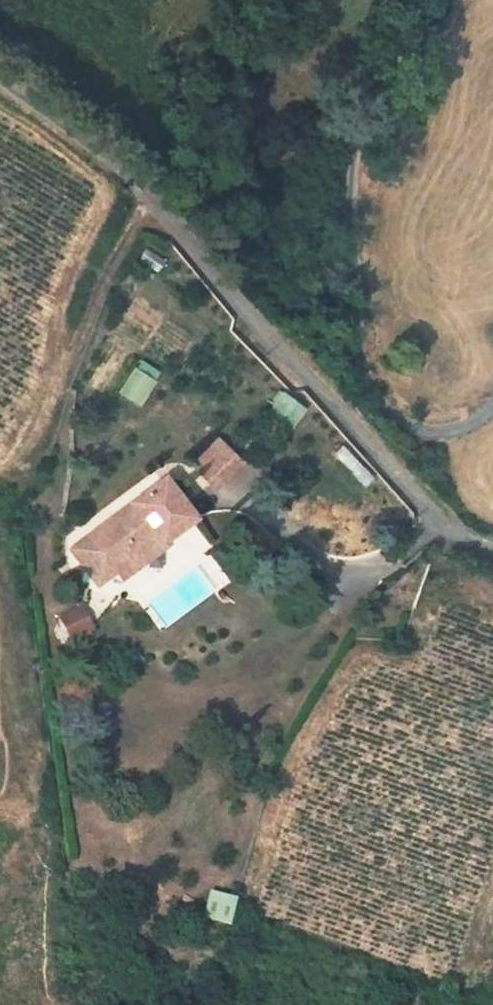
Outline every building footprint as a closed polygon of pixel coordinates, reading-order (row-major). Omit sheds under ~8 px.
[(119,393),(141,404),(160,368),(138,357),(119,393)] [(193,465),(208,488),(245,465),(230,442),(193,465)] [(91,538),(117,571),(159,540),(162,544),(193,521),(164,483),(133,507),(137,512),(127,519),(123,514),(91,538)] [(133,507),(123,514),(127,519),(137,512),(133,507)] [(159,540),(117,571),(123,580),(165,547),(162,544),(159,540)] [(82,610),(63,620),(65,624),(73,639),(92,629),(90,624),(82,610)] [(200,917),(227,925),(235,896),(208,889),(200,917)]
